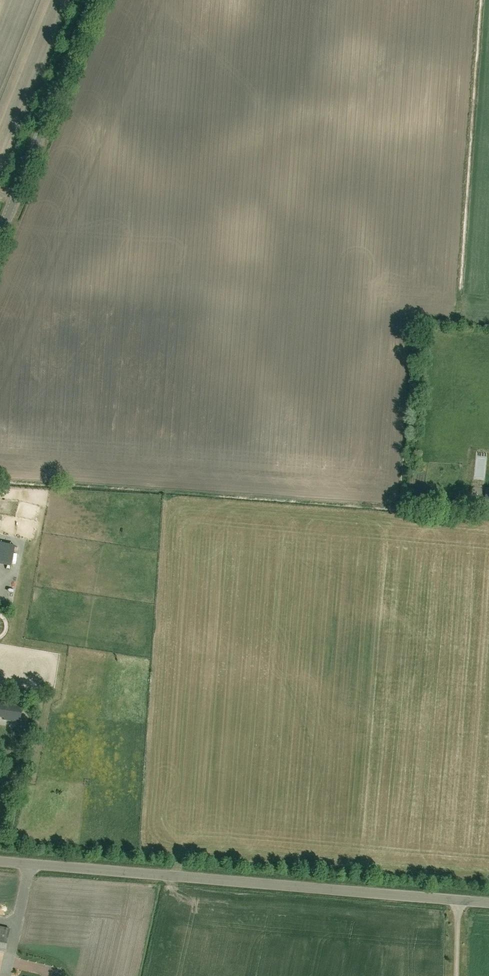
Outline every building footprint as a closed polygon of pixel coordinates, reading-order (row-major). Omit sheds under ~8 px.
[(4,717),(4,719),(14,721),(20,722),(21,714),(22,706),(0,703),(0,716),(4,717)] [(10,929),(0,927),(0,952),(4,953),(10,929)]
